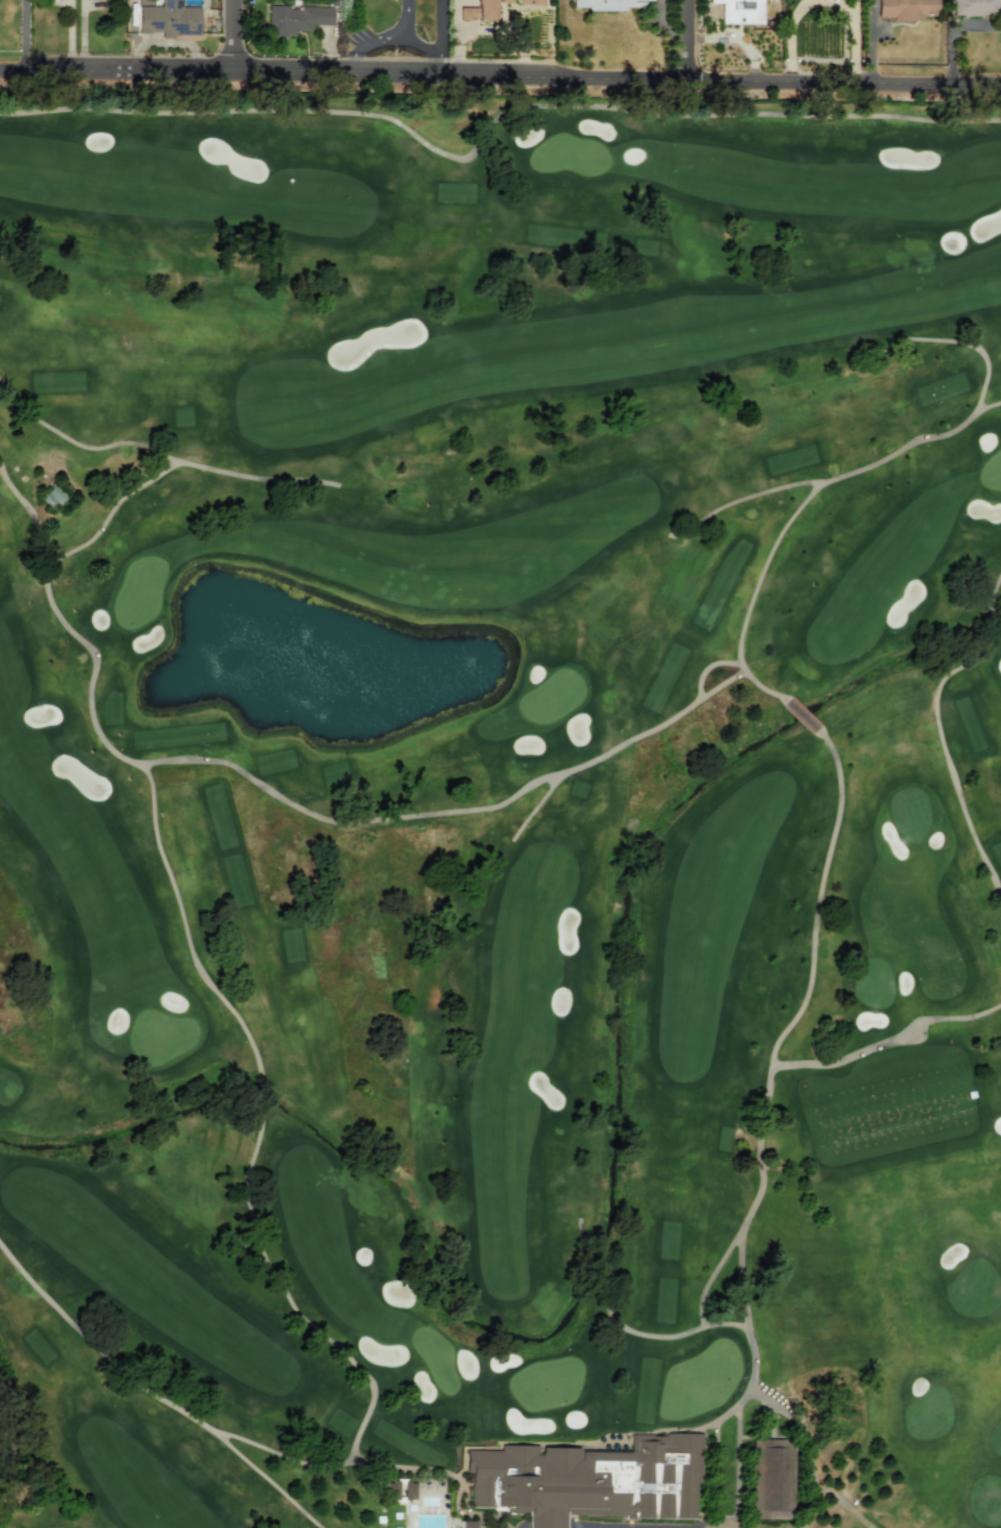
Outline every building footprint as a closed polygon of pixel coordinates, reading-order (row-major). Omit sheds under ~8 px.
[(138,32),(161,32),(161,35),(199,36),(199,7),(181,6),(181,0),(161,0),(161,6),(138,6),(138,32)] [(474,7),(458,7),(458,19),(491,19),(497,10),(497,3),(511,3),(527,3),(527,7),(541,7),(541,0),(474,0),(474,7)] [(572,7),(585,7),(585,10),(644,9),(643,0),(572,0),(572,7)] [(761,24),(762,0),(709,0),(709,3),(721,3),(720,23),(761,24)] [(877,18),(921,19),(921,15),(936,15),(937,0),(878,0),(877,18)] [(997,15),(996,5),(1000,5),(1000,0),(952,0),(952,15),(997,15)] [(332,8),(288,7),(288,5),(268,5),(267,36),(294,37),(294,30),(310,30),(310,25),(332,25),(332,8)] [(51,509),(65,496),(54,484),(40,497),(51,509)] [(571,1518),(700,1519),(700,1516),(721,1516),(721,1486),(737,1486),(737,1439),(708,1439),(708,1434),(635,1434),(635,1450),(585,1450),(585,1446),(547,1446),(547,1455),(542,1455),(540,1446),(505,1446),(505,1450),(470,1450),(470,1473),(473,1473),(473,1508),(515,1508),(515,1514),(532,1514),(532,1527),(570,1527),(571,1518)] [(751,1439),(791,1439),(791,1519),(750,1519),(751,1439)] [(415,1481),(386,1482),(387,1500),(416,1499),(415,1481)]
